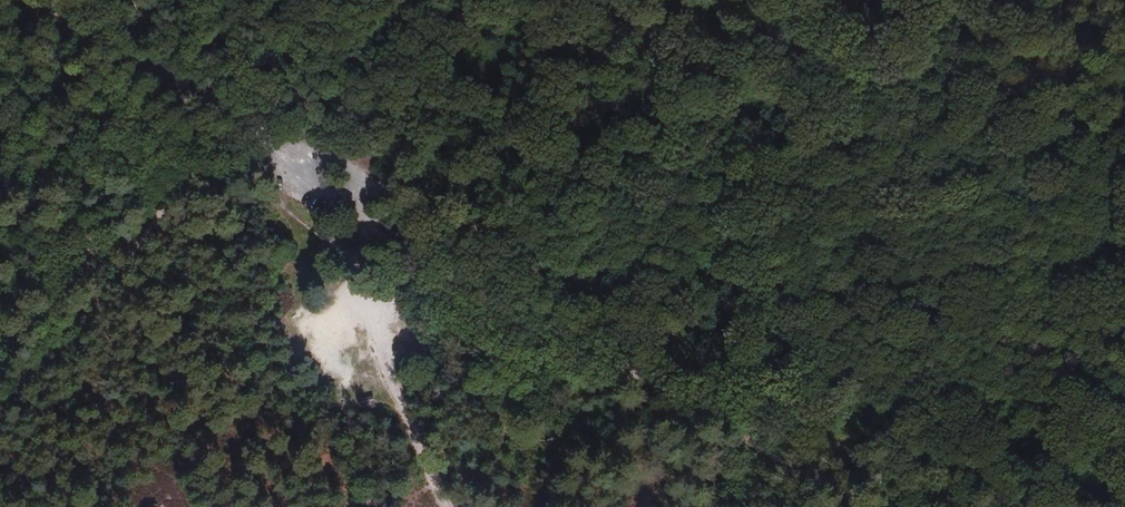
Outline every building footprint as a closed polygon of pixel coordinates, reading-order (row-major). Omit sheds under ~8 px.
[(363,397),(363,406),(377,407),(378,397),(363,397)]
